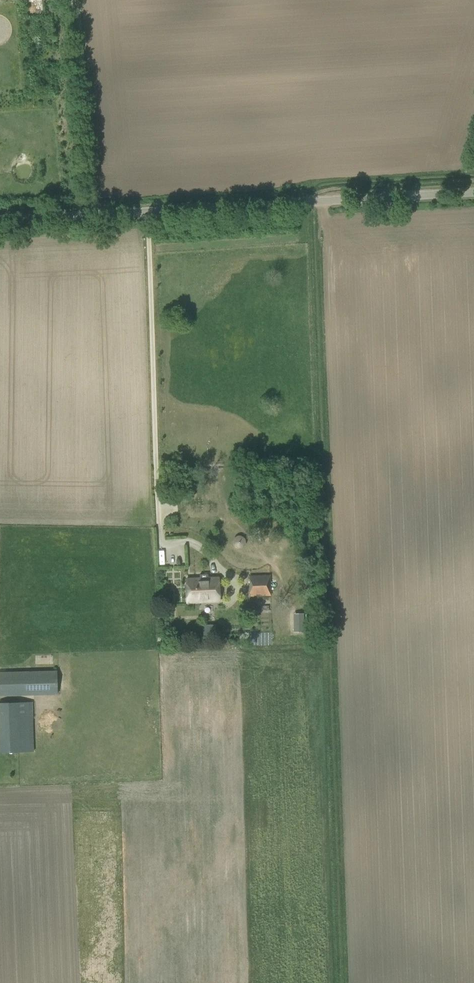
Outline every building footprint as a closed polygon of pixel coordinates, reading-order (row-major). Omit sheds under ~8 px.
[(208,578),(208,574),(200,575),(200,578),(186,578),(186,603),(220,602),(219,577),(208,578)] [(271,596),(270,575),(250,576),(250,578),(248,578),(249,593),(250,593),(251,597),(271,596)] [(294,612),(294,624),(292,624),(292,630),(302,630),(302,611),(294,612)] [(57,695),(57,671),(0,672),(0,697),(57,695)] [(34,752),(33,702),(0,703),(0,753),(34,752)]
